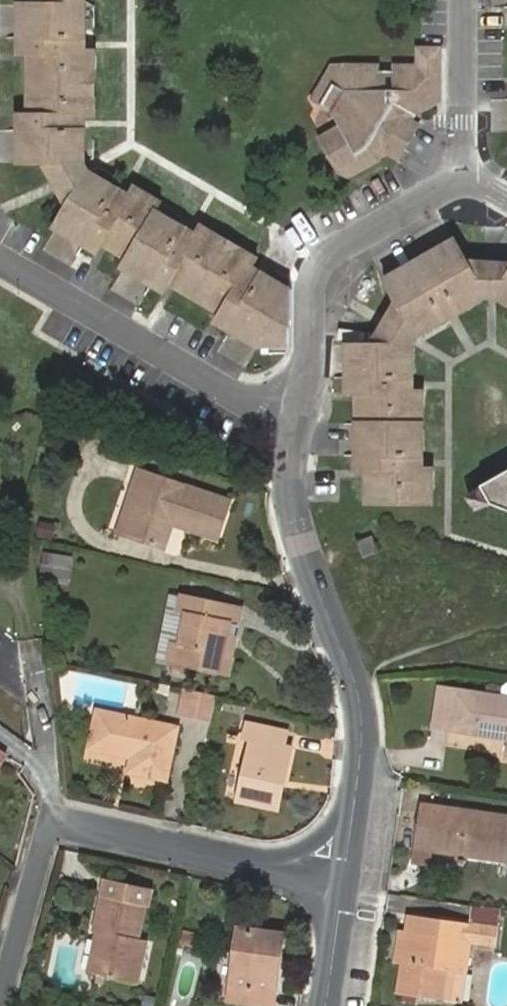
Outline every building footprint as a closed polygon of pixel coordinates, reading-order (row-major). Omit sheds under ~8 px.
[(49,155),(80,155),(82,117),(96,117),(98,52),(84,50),(85,0),(24,0),(23,49),(32,50),(32,110),(22,111),(23,155),(49,155)] [(387,70),(348,68),(311,102),(336,116),(337,132),(318,142),(339,179),(371,163),(380,146),(394,150),(413,121),(436,109),(439,52),(421,52),(419,70),(402,69),(402,78),(387,78),(387,70)] [(60,188),(67,208),(87,178),(85,172),(80,155),(49,155),(60,188)] [(170,281),(222,314),(268,280),(251,268),(255,257),(202,226),(195,237),(154,212),(159,204),(132,188),(127,196),(87,178),(67,208),(52,230),(92,251),(98,243),(125,256),(118,268),(163,294),(170,281)] [(430,268),(456,253),(452,245),(426,260),(430,268)] [(483,302),(480,295),(465,268),(456,253),(430,268),(426,260),(413,267),(417,276),(389,292),(398,305),(416,339),(443,324),(439,315),(451,308),(456,317),(483,302)] [(384,284),(389,292),(417,276),(413,267),(384,284)] [(500,297),(506,284),(506,268),(465,268),(480,295),(500,297)] [(222,314),(221,317),(218,324),(258,349),(287,350),(289,305),(276,297),(280,288),(270,282),(268,280),(222,314)] [(500,297),(496,303),(506,310),(506,284),(500,297)] [(276,297),(289,305),(289,294),(280,288),(276,297)] [(416,339),(398,305),(369,350),(410,350),(416,339)] [(443,324),(456,317),(451,308),(439,315),(443,324)] [(410,350),(369,350),(354,349),(354,381),(345,381),(345,396),(353,397),(363,397),(364,404),(353,403),(353,475),(363,474),(374,473),(374,482),(362,482),(363,505),(427,505),(428,473),(419,473),(409,473),(409,462),(419,461),(419,428),(410,428),(410,417),(419,417),(419,397),(410,397),(399,397),(400,383),(410,383),(410,350)] [(354,381),(354,349),(345,350),(345,381),(354,381)] [(410,397),(410,383),(400,383),(399,397),(410,397)] [(419,428),(419,417),(410,417),(410,428),(419,428)] [(419,473),(419,461),(409,462),(409,473),(419,473)] [(374,473),(363,474),(362,482),(374,482),(374,473)] [(138,491),(122,538),(159,551),(167,526),(170,518),(177,520),(174,528),(212,542),(225,504),(144,475),(138,491)] [(480,490),(472,515),(490,508),(506,515),(506,475),(480,490)] [(128,488),(112,534),(122,538),(138,491),(128,488)] [(167,526),(174,528),(177,520),(170,518),(167,526)] [(366,541),(350,545),(354,563),(372,558),(366,541)] [(66,586),(72,555),(42,550),(37,580),(66,586)] [(175,601),(168,600),(154,663),(162,664),(220,677),(235,611),(176,599),(175,601)] [(217,700),(183,692),(177,719),(210,726),(216,703),(217,700)] [(432,733),(506,744),(506,704),(438,693),(432,733)] [(96,713),(88,749),(130,759),(127,774),(164,782),(175,731),(96,713)] [(279,771),(286,772),(291,747),(285,746),(287,733),(245,725),(241,741),(248,743),(236,803),(271,810),(279,771)] [(278,811),(286,772),(279,771),(271,810),(278,811)] [(432,855),(506,867),(506,865),(506,823),(419,811),(412,853),(432,855)] [(432,855),(412,853),(411,864),(430,867),(432,855)] [(101,935),(92,976),(135,985),(145,942),(138,940),(144,906),(146,906),(149,890),(103,880),(92,933),(95,934),(101,935)] [(430,936),(405,932),(400,966),(397,995),(401,995),(415,997),(438,1001),(456,1004),(465,943),(492,947),(495,929),(432,919),(430,936)] [(237,928),(226,999),(269,1005),(271,1004),(281,934),(237,928)] [(87,975),(92,976),(101,935),(95,934),(87,975)]
